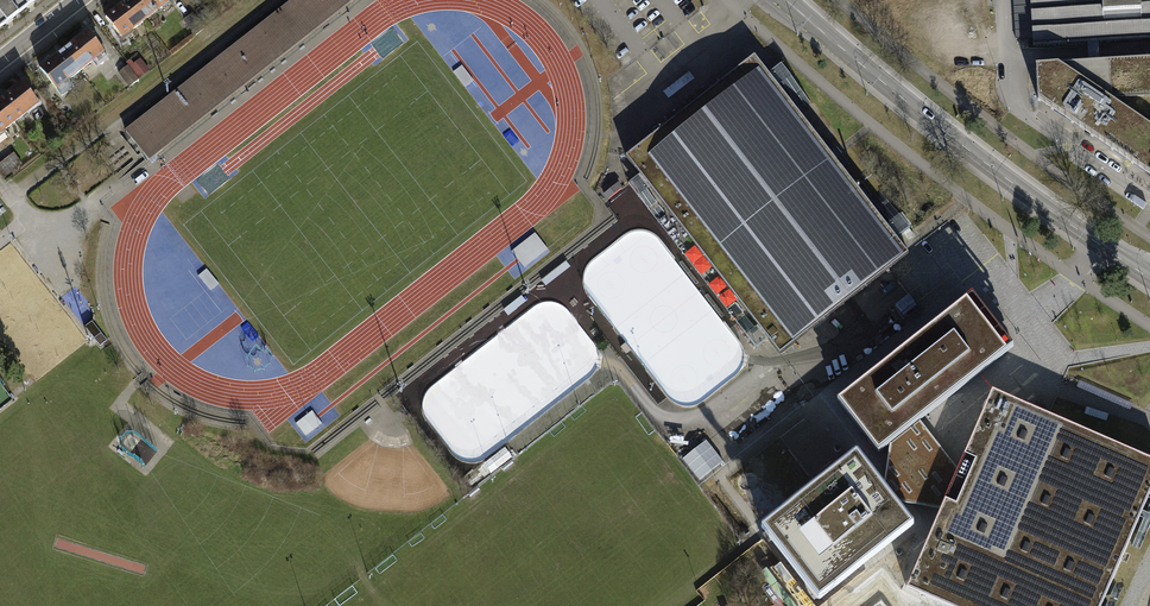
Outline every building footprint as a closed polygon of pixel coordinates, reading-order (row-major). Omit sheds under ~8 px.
[(1,33),(22,16),(10,0),(0,0),(0,31),(1,33)] [(22,16),(42,0),(10,0),(22,16)] [(155,163),(367,0),(296,0),(128,129),(155,163)] [(150,23),(174,4),(171,0),(133,0),(132,1),(150,23)] [(1149,38),(1149,0),(1032,0),(1035,45),(1149,38)] [(108,20),(125,42),(150,23),(132,1),(108,20)] [(65,52),(84,75),(110,55),(91,32),(65,52)] [(42,70),(61,94),(84,75),(65,52),(42,70)] [(626,157),(780,354),(908,253),(754,57),(626,157)] [(130,67),(140,81),(151,73),(141,60),(130,67)] [(1036,67),(1038,100),(1074,125),(1149,176),(1149,60),(1036,67)] [(783,63),(771,72),(781,87),(794,78),(783,63)] [(130,67),(120,75),(130,88),(140,81),(130,67)] [(1,101),(19,123),(33,112),(35,115),(45,107),(25,82),(1,101)] [(19,123),(1,101),(0,102),(0,139),(19,123)] [(0,165),(0,171),(7,181),(27,167),(17,153),(0,165)] [(1014,347),(973,295),(837,401),(878,453),(890,444),(911,427),(920,420),(1014,347)] [(458,458),(478,463),(589,381),(578,379),(580,369),(573,360),(574,359),(576,348),(569,338),(572,336),(584,338),(587,336),(568,332),(572,316),(564,305),(546,301),(427,389),(423,404),(441,427),(440,434),(458,458)] [(92,321),(85,326),(100,346),(107,340),(92,321)] [(1149,494),(1149,459),(992,390),(989,396),(958,469),(949,489),(941,509),(906,588),(948,605),(1101,605),(1149,494)] [(911,427),(890,444),(884,465),(879,479),(886,487),(891,494),(912,501),(941,509),(949,489),(958,469),(930,433),(920,420),(911,427)] [(708,439),(684,458),(701,480),(725,461),(708,439)] [(879,479),(857,451),(760,526),(819,601),(916,525),(891,494),(886,487),(879,479)]
